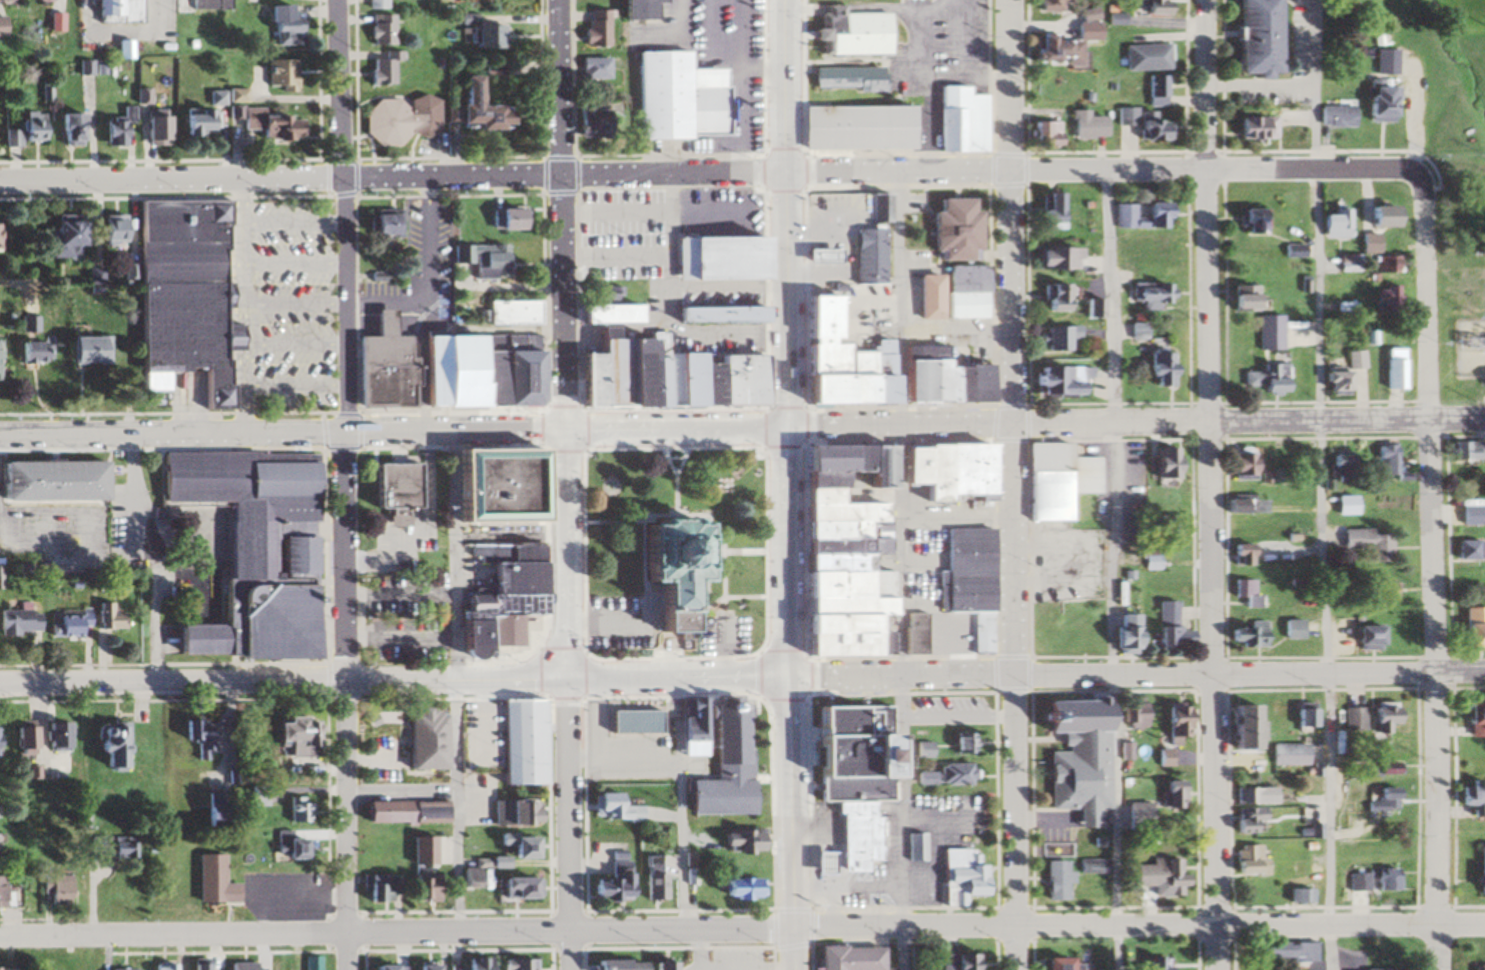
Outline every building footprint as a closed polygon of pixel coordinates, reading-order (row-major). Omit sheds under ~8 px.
[(136,0),(94,0),(94,24),(136,23),(136,0)] [(226,10),(226,0),(188,0),(188,10),(226,10)] [(384,9),(384,0),(364,0),(364,9),(384,9)] [(618,20),(648,20),(648,2),(654,2),(654,0),(618,0),(618,20)] [(1032,12),(1056,12),(1056,0),(1032,0),(1032,12)] [(1156,14),(1156,0),(1131,0),(1131,14),(1156,14)] [(1268,73),(1268,0),(1229,0),(1229,73),(1268,73)] [(1345,10),(1349,1),(1346,0),(1333,0),(1332,3),(1345,10)] [(838,14),(838,5),(817,6),(818,29),(808,29),(808,40),(818,40),(818,55),(884,55),(883,13),(838,14)] [(263,6),(263,32),(270,32),(270,46),(296,46),(295,19),(288,19),(288,6),(263,6)] [(607,11),(584,11),(584,47),(607,47),(607,11)] [(367,45),(389,45),(389,15),(367,15),(367,45)] [(469,26),(469,47),(494,47),(494,26),(469,26)] [(1046,41),(1046,33),(1028,33),(1028,63),(1073,62),(1073,40),(1046,41)] [(114,58),(126,58),(126,41),(114,41),(114,58)] [(1161,44),(1119,44),(1119,70),(1161,70),(1161,44)] [(1394,49),(1373,49),(1373,73),(1394,73),(1394,49)] [(366,59),(367,86),(395,85),(395,51),(381,52),(381,59),(366,59)] [(636,138),(721,137),(720,68),(690,69),(690,51),(635,51),(636,138)] [(579,58),(579,79),(608,79),(608,58),(579,58)] [(292,59),(262,59),(262,87),(277,87),(277,91),(292,91),(292,59)] [(876,89),(876,68),(810,68),(810,90),(876,89)] [(1146,106),(1162,106),(1162,75),(1146,75),(1146,106)] [(478,105),(478,76),(453,76),(452,126),(467,126),(467,130),(500,130),(500,106),(478,105)] [(968,86),(938,85),(938,152),(982,152),(983,94),(968,94),(968,86)] [(1389,87),(1364,87),(1364,122),(1389,122),(1389,87)] [(299,119),(261,118),(261,108),(242,108),(242,89),(225,89),(225,119),(237,120),(237,129),(254,129),(254,140),(299,141),(299,119)] [(206,104),(223,104),(223,91),(206,91),(206,104)] [(433,135),(433,99),(365,98),(365,136),(372,137),(371,146),(401,146),(401,135),(433,135)] [(576,99),(576,137),(607,137),(607,110),(593,110),(593,99),(576,99)] [(1353,126),(1353,105),(1317,105),(1317,126),(1353,126)] [(800,106),(800,148),(912,148),(912,106),(800,106)] [(100,147),(124,147),(124,117),(129,117),(129,107),(119,107),(119,120),(100,120),(100,147)] [(1136,125),(1136,141),(1169,141),(1169,122),(1151,121),(1151,112),(1134,112),(1134,107),(1116,107),(1116,125),(1136,125)] [(173,110),(173,136),(214,136),(214,110),(173,110)] [(1083,116),(1083,110),(1068,110),(1068,138),(1099,138),(1099,116),(1083,116)] [(136,116),(136,144),(159,144),(159,111),(147,111),(147,116),(136,116)] [(44,145),(44,113),(19,113),(19,130),(2,130),(2,145),(44,145)] [(52,146),(81,146),(81,114),(52,114),(52,146)] [(1274,139),(1274,116),(1233,116),(1233,139),(1274,139)] [(1057,121),(1026,121),(1026,147),(1057,147),(1057,121)] [(1048,223),(1048,229),(1062,229),(1062,192),(1038,192),(1038,209),(1034,209),(1034,223),(1048,223)] [(868,194),(868,221),(885,221),(885,194),(868,194)] [(930,212),(930,260),(973,260),(972,198),(935,199),(936,212),(930,212)] [(131,202),(134,391),(167,390),(167,369),(200,369),(200,405),(217,405),(214,249),(222,249),(222,200),(131,202)] [(1113,204),(1113,228),(1166,228),(1166,203),(1143,203),(1143,218),(1132,218),(1132,204),(1113,204)] [(1396,227),(1396,206),(1364,206),(1364,227),(1396,227)] [(491,231),(523,231),(523,208),(491,208),(491,231)] [(1267,208),(1236,208),(1236,234),(1267,234),(1267,208)] [(1318,210),(1318,237),(1348,237),(1348,210),(1318,210)] [(391,246),(391,214),(365,213),(365,236),(373,236),(373,245),(391,246)] [(96,244),(124,244),(124,216),(96,216),(96,244)] [(43,258),(74,258),(74,220),(43,220),(43,258)] [(850,283),(878,283),(878,229),(850,229),(850,283)] [(684,280),(755,280),(755,237),(683,238),(684,280)] [(1161,257),(1161,238),(1135,238),(1135,257),(1161,257)] [(507,246),(454,245),(454,264),(471,264),(471,278),(507,278),(507,246)] [(1298,245),(1283,245),(1283,258),(1298,257),(1298,245)] [(1030,269),(1070,269),(1070,248),(1030,248),(1030,269)] [(832,262),(832,249),(801,249),(801,262),(832,262)] [(1337,254),(1337,272),(1359,272),(1359,254),(1337,254)] [(1395,256),(1375,256),(1375,276),(1395,276),(1395,256)] [(944,266),(944,318),(983,318),(982,266),(944,266)] [(915,319),(938,319),(938,275),(915,275),(915,319)] [(1161,283),(1128,283),(1128,302),(1136,302),(1136,310),(1161,310),(1161,283)] [(1065,312),(1065,284),(1040,284),(1040,312),(1065,312)] [(1248,311),(1248,286),(1223,286),(1223,311),(1248,311)] [(1381,311),(1394,311),(1394,286),(1381,286),(1381,311)] [(795,296),(796,404),(890,404),(890,340),(869,340),(868,322),(836,322),(836,295),(795,296)] [(1102,320),(1102,299),(1081,299),(1081,320),(1102,320)] [(486,301),(486,325),(535,325),(535,301),(486,301)] [(1334,303),(1334,312),(1353,312),(1353,303),(1334,303)] [(571,324),(630,323),(630,305),(571,305),(571,324)] [(673,323),(760,323),(760,307),(673,307),(673,323)] [(351,337),(352,409),(409,408),(408,336),(390,337),(389,310),(371,310),(371,337),(351,337)] [(1271,332),(1271,315),(1250,315),(1250,332),(1271,332)] [(1307,316),(1277,316),(1277,330),(1307,330),(1307,316)] [(33,331),(33,317),(21,317),(21,331),(33,331)] [(1126,324),(1126,340),(1144,340),(1144,324),(1126,324)] [(1037,351),(1065,351),(1065,339),(1076,339),(1076,327),(1037,327),(1037,351)] [(571,407),(752,406),(752,355),(711,355),(711,363),(692,363),(692,353),(666,353),(666,332),(647,332),(647,338),(607,339),(607,328),(591,328),(591,353),(570,353),(571,407)] [(417,335),(417,406),(531,406),(531,335),(417,335)] [(104,337),(58,337),(58,365),(104,365),(104,337)] [(50,363),(50,342),(19,342),(19,363),(50,363)] [(893,359),(893,403),(988,402),(988,364),(939,364),(939,347),(900,347),(900,359),(893,359)] [(1148,365),(1139,365),(1139,377),(1148,377),(1148,387),(1169,387),(1169,349),(1148,349),(1148,365)] [(1382,350),(1382,390),(1403,390),(1403,350),(1382,350)] [(1363,352),(1345,352),(1345,369),(1363,368),(1363,352)] [(1240,372),(1240,388),(1255,388),(1255,394),(1283,393),(1283,365),(1258,365),(1258,372),(1240,372)] [(1036,367),(1035,396),(1088,397),(1088,368),(1036,367)] [(1345,372),(1318,372),(1318,392),(1345,392),(1345,372)] [(1484,459),(1484,442),(1447,443),(1447,460),(1484,459)] [(1068,521),(1068,494),(1096,494),(1096,458),(1063,458),(1063,443),(1024,443),(1024,521),(1068,521)] [(1394,444),(1375,444),(1375,479),(1394,479),(1394,444)] [(893,486),(915,485),(916,503),(963,502),(964,503),(990,502),(989,445),(893,446),(893,486)] [(796,658),(894,657),(894,630),(886,630),(886,616),(892,616),(892,572),(865,572),(864,522),(876,522),(876,504),(835,505),(835,473),(859,473),(859,490),(888,489),(888,446),(795,447),(796,658)] [(458,521),(541,522),(542,450),(458,449),(458,521)] [(1172,479),(1172,449),(1150,449),(1150,479),(1172,479)] [(155,450),(154,500),(224,501),(224,578),(304,579),(307,574),(307,521),(315,521),(316,455),(248,454),(248,450),(155,450)] [(1248,453),(1227,453),(1227,480),(1248,480),(1248,453)] [(1326,480),(1348,480),(1348,453),(1326,453),(1326,480)] [(101,500),(101,489),(96,489),(96,461),(6,461),(6,500),(101,500)] [(416,464),(416,507),(404,507),(404,526),(383,526),(383,509),(367,509),(367,464),(416,464)] [(1248,501),(1248,495),(1219,495),(1219,514),(1265,514),(1265,501),(1248,501)] [(1334,496),(1334,516),(1358,516),(1358,496),(1334,496)] [(1479,506),(1458,506),(1458,525),(1479,525),(1479,506)] [(668,613),(687,613),(687,576),(701,576),(701,526),(692,526),(692,519),(640,519),(641,525),(632,525),(632,551),(632,580),(639,580),(639,610),(645,610),(645,630),(668,630),(668,613)] [(988,529),(942,529),(942,613),(970,613),(970,654),(988,654),(988,529)] [(1388,561),(1387,534),(1375,534),(1375,529),(1342,530),(1342,550),(1368,550),(1368,562),(1388,561)] [(539,542),(463,540),(463,561),(539,562),(539,542)] [(1474,561),(1474,540),(1454,540),(1454,561),(1474,561)] [(1161,570),(1160,543),(1141,544),(1142,570),(1161,570)] [(1247,545),(1229,545),(1229,567),(1247,567),(1247,545)] [(482,562),(482,594),(539,594),(539,562),(482,562)] [(312,586),(304,586),(304,579),(224,578),(219,579),(219,627),(172,628),(173,656),(229,653),(229,660),(302,659),(310,654),(313,648),(313,605),(318,604),(318,595),(312,595),(312,586)] [(1241,608),(1260,608),(1260,580),(1230,580),(1230,597),(1241,597),(1241,608)] [(1399,583),(1357,581),(1356,605),(1398,607),(1399,583)] [(460,595),(539,596),(539,615),(460,614),(460,595)] [(1151,648),(1187,648),(1187,630),(1175,630),(1175,601),(1156,602),(1157,627),(1151,627),(1151,648)] [(4,636),(47,635),(47,603),(25,603),(25,610),(4,610),(4,636)] [(103,624),(114,623),(112,603),(102,604),(103,624)] [(55,637),(94,638),(95,607),(84,607),(83,614),(55,613),(55,637)] [(1460,647),(1484,646),(1484,607),(1459,607),(1460,647)] [(903,655),(925,655),(925,613),(903,613),(903,655)] [(1108,629),(1108,653),(1136,653),(1136,615),(1115,615),(1115,629),(1108,629)] [(1279,640),(1301,640),(1301,620),(1279,620),(1279,640)] [(1263,621),(1246,621),(1246,628),(1224,628),(1224,642),(1237,642),(1237,647),(1263,647),(1263,621)] [(1350,626),(1350,650),(1374,650),(1374,626),(1350,626)] [(1106,698),(1105,809),(1093,809),(1093,828),(1077,828),(1078,808),(1049,808),(1050,754),(1065,754),(1065,746),(1058,746),(1058,733),(1040,733),(1040,703),(1083,703),(1083,698),(1106,698)] [(753,816),(754,751),(749,751),(749,722),(752,722),(752,706),(738,706),(738,699),(711,699),(710,780),(686,780),(685,816),(753,816)] [(498,700),(498,785),(543,786),(543,701),(498,700)] [(703,701),(702,756),(682,755),(683,700),(703,701)] [(1389,734),(1389,702),(1368,702),(1368,734),(1389,734)] [(1119,729),(1144,729),(1144,703),(1119,703),(1119,729)] [(1461,738),(1484,738),(1484,703),(1461,703),(1461,738)] [(1223,706),(1223,750),(1253,750),(1252,706),(1223,706)] [(890,738),(890,707),(806,707),(806,738),(890,738)] [(1158,746),(1181,746),(1181,708),(1158,708),(1158,746)] [(1290,728),(1312,728),(1312,708),(1290,708),(1290,728)] [(1340,708),(1340,731),(1358,731),(1358,708),(1340,708)] [(439,771),(440,711),(404,711),(404,771),(439,771)] [(399,712),(368,712),(368,739),(399,739),(399,712)] [(661,712),(661,736),(610,736),(610,712),(661,712)] [(280,758),(308,758),(308,722),(295,722),(295,718),(275,718),(275,724),(267,724),(267,744),(279,744),(280,758)] [(209,721),(178,721),(178,743),(192,743),(192,761),(209,761),(209,721)] [(52,724),(52,753),(79,753),(79,724),(52,724)] [(134,726),(105,726),(105,772),(134,772),(134,726)] [(19,727),(19,756),(45,756),(45,727),(19,727)] [(950,734),(950,756),(976,756),(976,734),(950,734)] [(803,738),(803,781),(890,781),(890,738),(806,738),(803,738)] [(932,758),(932,743),(914,743),(914,758),(932,758)] [(1266,765),(1303,765),(1303,745),(1266,745),(1266,765)] [(1154,766),(1168,766),(1168,750),(1154,750),(1154,766)] [(1397,762),(1366,762),(1366,776),(1397,776),(1397,762)] [(1318,763),(1309,763),(1309,790),(1318,790),(1318,763)] [(936,764),(936,785),(969,785),(969,764),(936,764)] [(815,779),(815,801),(889,803),(890,781),(815,779)] [(1180,781),(1158,781),(1158,810),(1180,810),(1180,781)] [(1232,788),(1232,804),(1271,804),(1271,788),(1232,788)] [(1394,788),(1372,788),(1372,802),(1363,802),(1363,815),(1394,815),(1394,788)] [(225,806),(219,806),(219,793),(199,793),(199,825),(225,825),(225,806)] [(623,820),(623,794),(591,794),(591,820),(623,820)] [(308,804),(301,804),(301,798),(283,798),(283,824),(308,824),(308,804)] [(528,826),(528,801),(492,801),(492,826),(528,826)] [(447,824),(447,803),(359,803),(359,824),(447,824)] [(1123,832),(1147,832),(1147,803),(1123,803),(1123,832)] [(1232,819),(1227,819),(1227,834),(1260,834),(1260,808),(1232,808),(1232,819)] [(733,854),(760,854),(760,831),(717,832),(718,848),(733,848),(733,854)] [(905,862),(925,862),(925,834),(905,834),(905,862)] [(531,860),(531,835),(494,835),(494,846),(505,846),(505,857),(490,857),(490,869),(507,869),(508,859),(531,860)] [(272,836),(272,861),(304,861),(304,836),(272,836)] [(119,859),(139,859),(139,837),(119,837),(119,859)] [(409,838),(409,866),(434,866),(434,838),(409,838)] [(1258,876),(1258,846),(1229,846),(1229,876),(1258,876)] [(1484,894),(1484,846),(1475,846),(1475,894),(1484,894)] [(631,902),(631,851),(610,850),(609,881),(583,881),(583,901),(631,902)] [(939,907),(962,907),(962,896),(977,896),(977,850),(939,850),(939,907)] [(233,884),(219,883),(220,855),(193,855),(192,903),(233,904),(233,884)] [(642,856),(642,900),(661,900),(661,856),(642,856)] [(1104,874),(1104,859),(1075,860),(1075,874),(1104,874)] [(1163,886),(1163,896),(1180,896),(1179,859),(1149,859),(1149,865),(1133,865),(1133,886),(1163,886)] [(1041,861),(1041,896),(1065,896),(1065,861),(1041,861)] [(1372,891),(1394,891),(1394,868),(1372,868),(1372,891)] [(489,888),(489,869),(459,869),(459,888),(489,888)] [(686,885),(697,886),(698,870),(687,869),(686,885)] [(1366,891),(1366,873),(1346,873),(1346,891),(1366,891)] [(399,875),(364,876),(365,904),(400,903),(399,875)] [(411,902),(439,902),(439,875),(411,875),(411,902)] [(16,909),(16,877),(0,877),(0,909),(16,909)] [(55,906),(80,906),(80,877),(55,877),(55,906)] [(531,900),(531,878),(494,879),(495,901),(531,900)] [(757,879),(714,879),(714,899),(757,899),(757,879)] [(1311,889),(1284,889),(1284,903),(1311,903),(1311,889)] [(1259,942),(1259,962),(1317,961),(1317,941),(1259,942)] [(813,969),(877,969),(877,948),(813,948),(813,969)] [(937,969),(974,969),(974,954),(937,954),(937,969)] [(306,956),(306,969),(321,969),(321,956),(306,956)] [(458,958),(458,969),(490,969),(490,958),(458,958)] [(1169,958),(1147,958),(1147,969),(1169,969),(1169,958)] [(535,959),(498,959),(498,969),(535,969),(535,959)] [(1074,963),(1060,963),(1060,959),(1036,959),(1036,969),(1074,969),(1074,963)] [(99,960),(80,960),(80,969),(99,969),(99,960)] [(219,961),(198,961),(198,969),(219,969),(219,961)] [(643,961),(585,961),(585,969),(643,969),(643,961)]
